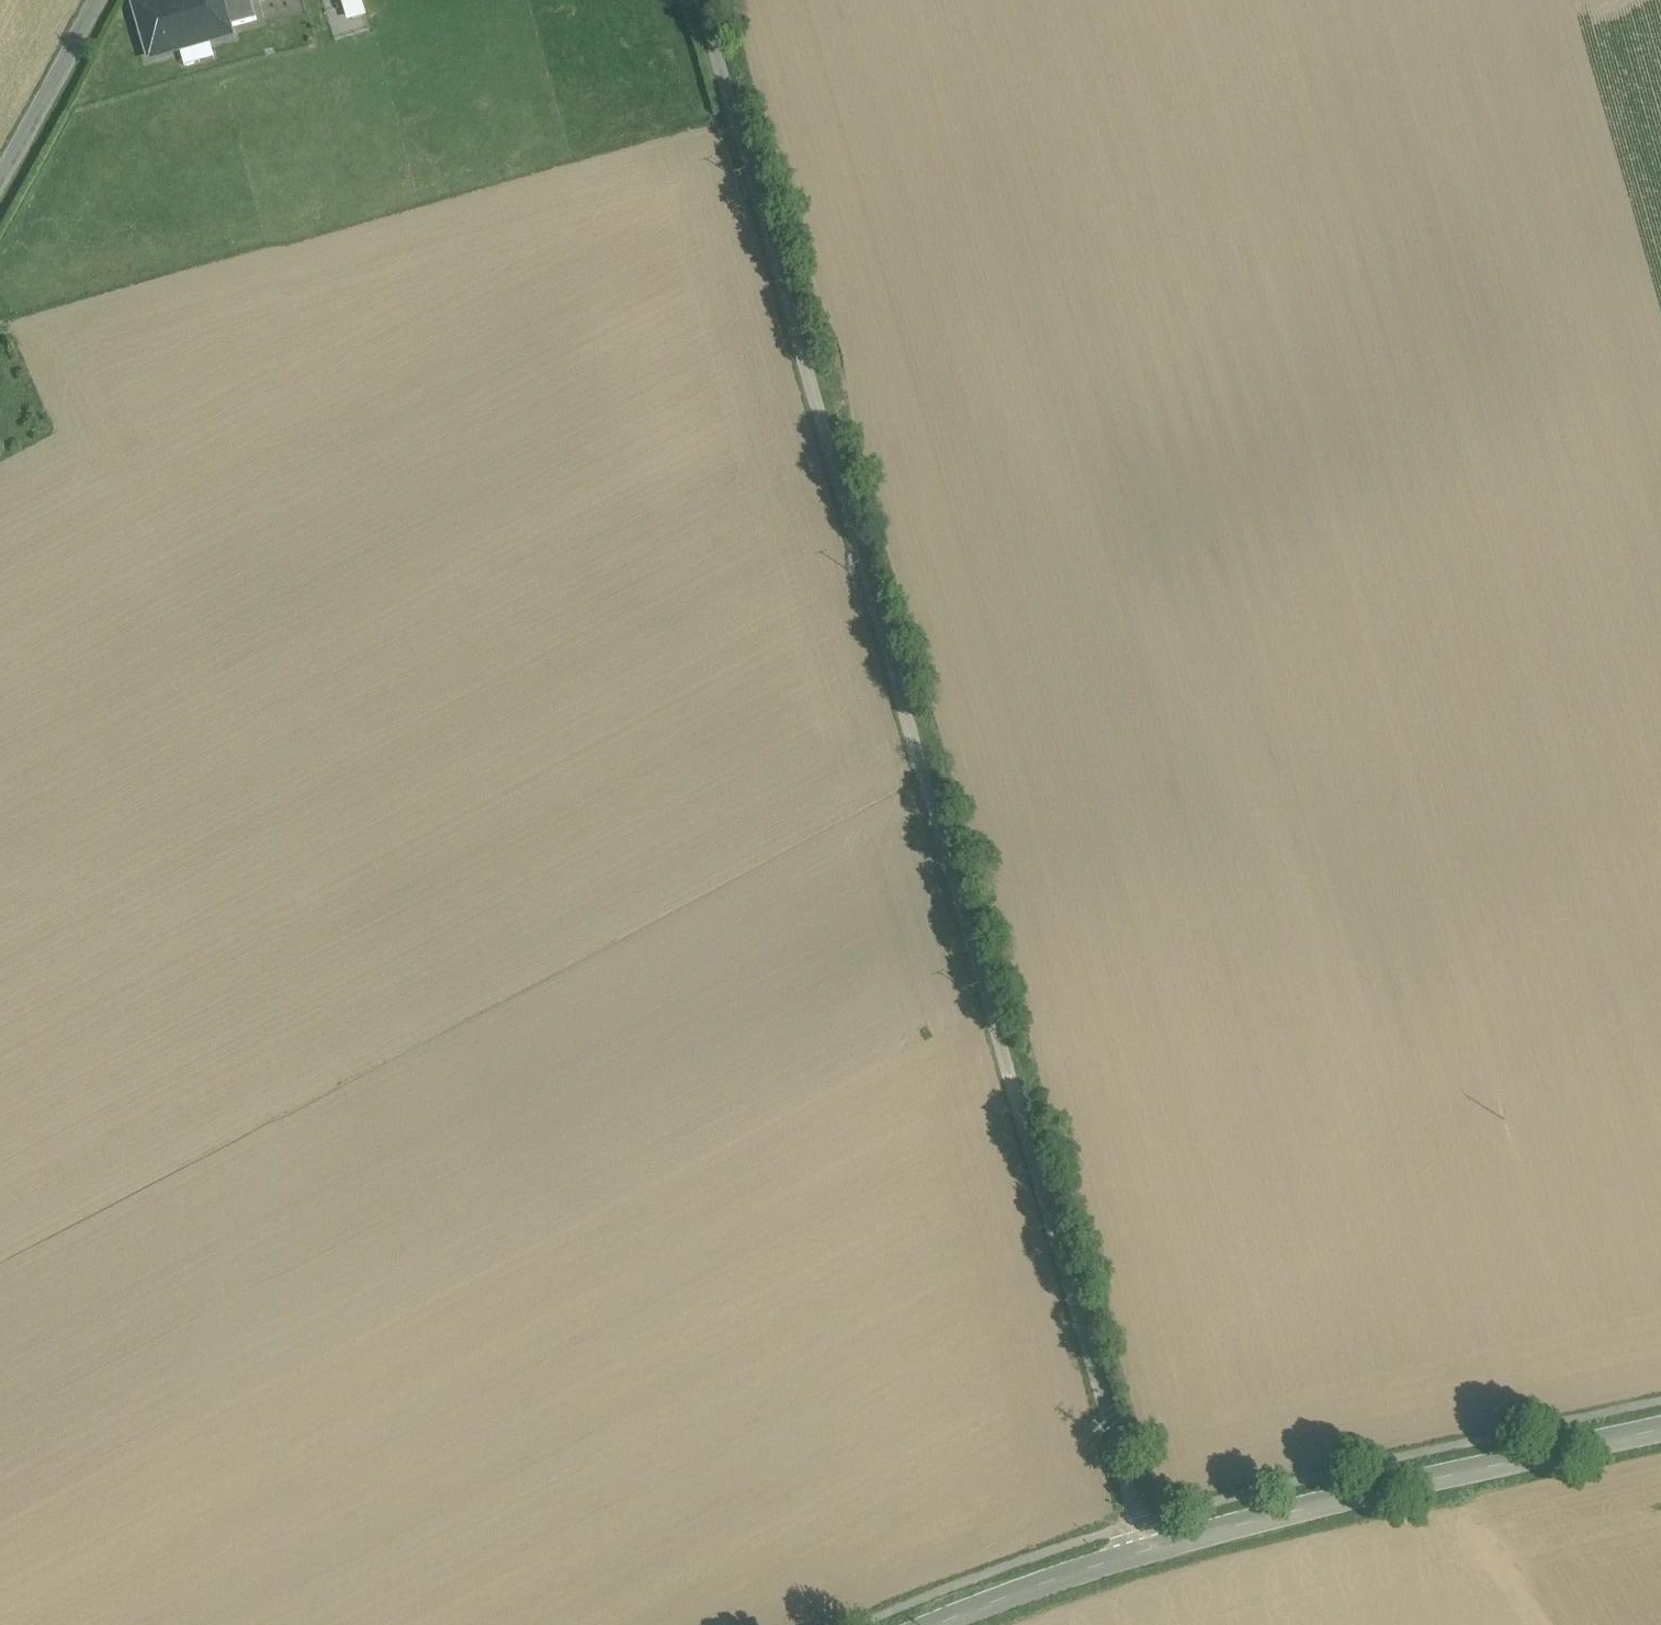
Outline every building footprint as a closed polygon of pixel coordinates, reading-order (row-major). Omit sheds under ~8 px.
[(136,5),(152,60),(230,37),(220,0),(154,0),(136,5)] [(366,12),(361,0),(337,0),(345,20),(366,12)]
